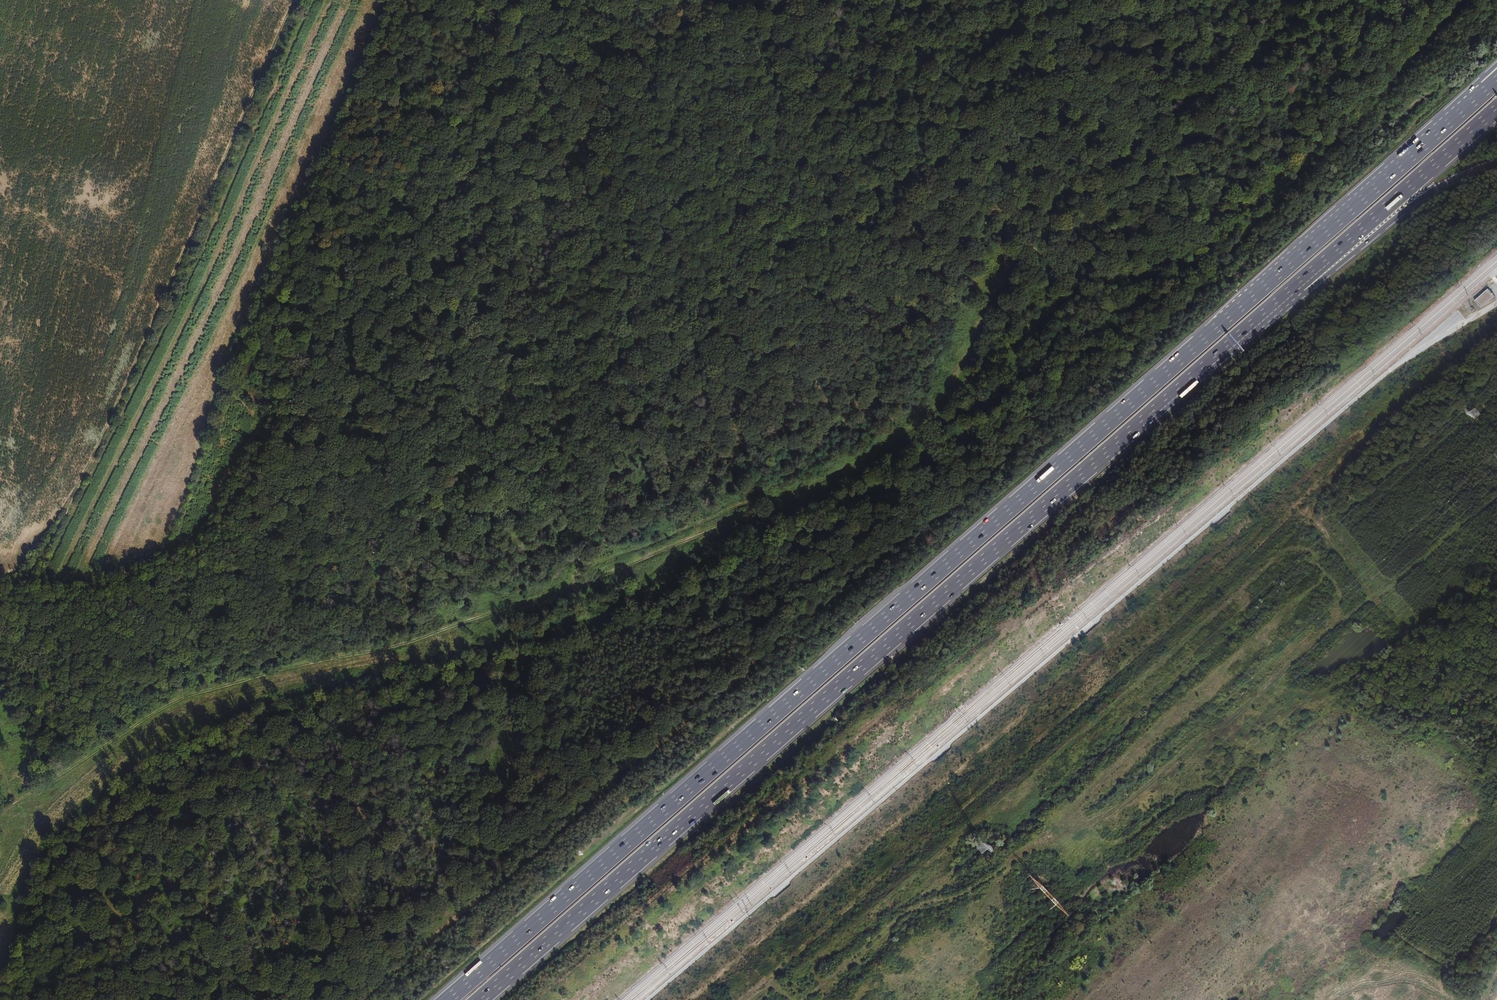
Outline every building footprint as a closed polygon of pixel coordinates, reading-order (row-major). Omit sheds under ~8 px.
[(1487,290),(1474,302),(1480,309),(1493,296),(1487,290)] [(1280,306),(1283,309),(1296,299),(1294,295),(1280,306)] [(909,590),(921,579),(919,576),(907,587),(909,590)] [(983,847),(980,850),(982,853),(988,848),(983,843),(981,844),(983,847)]
